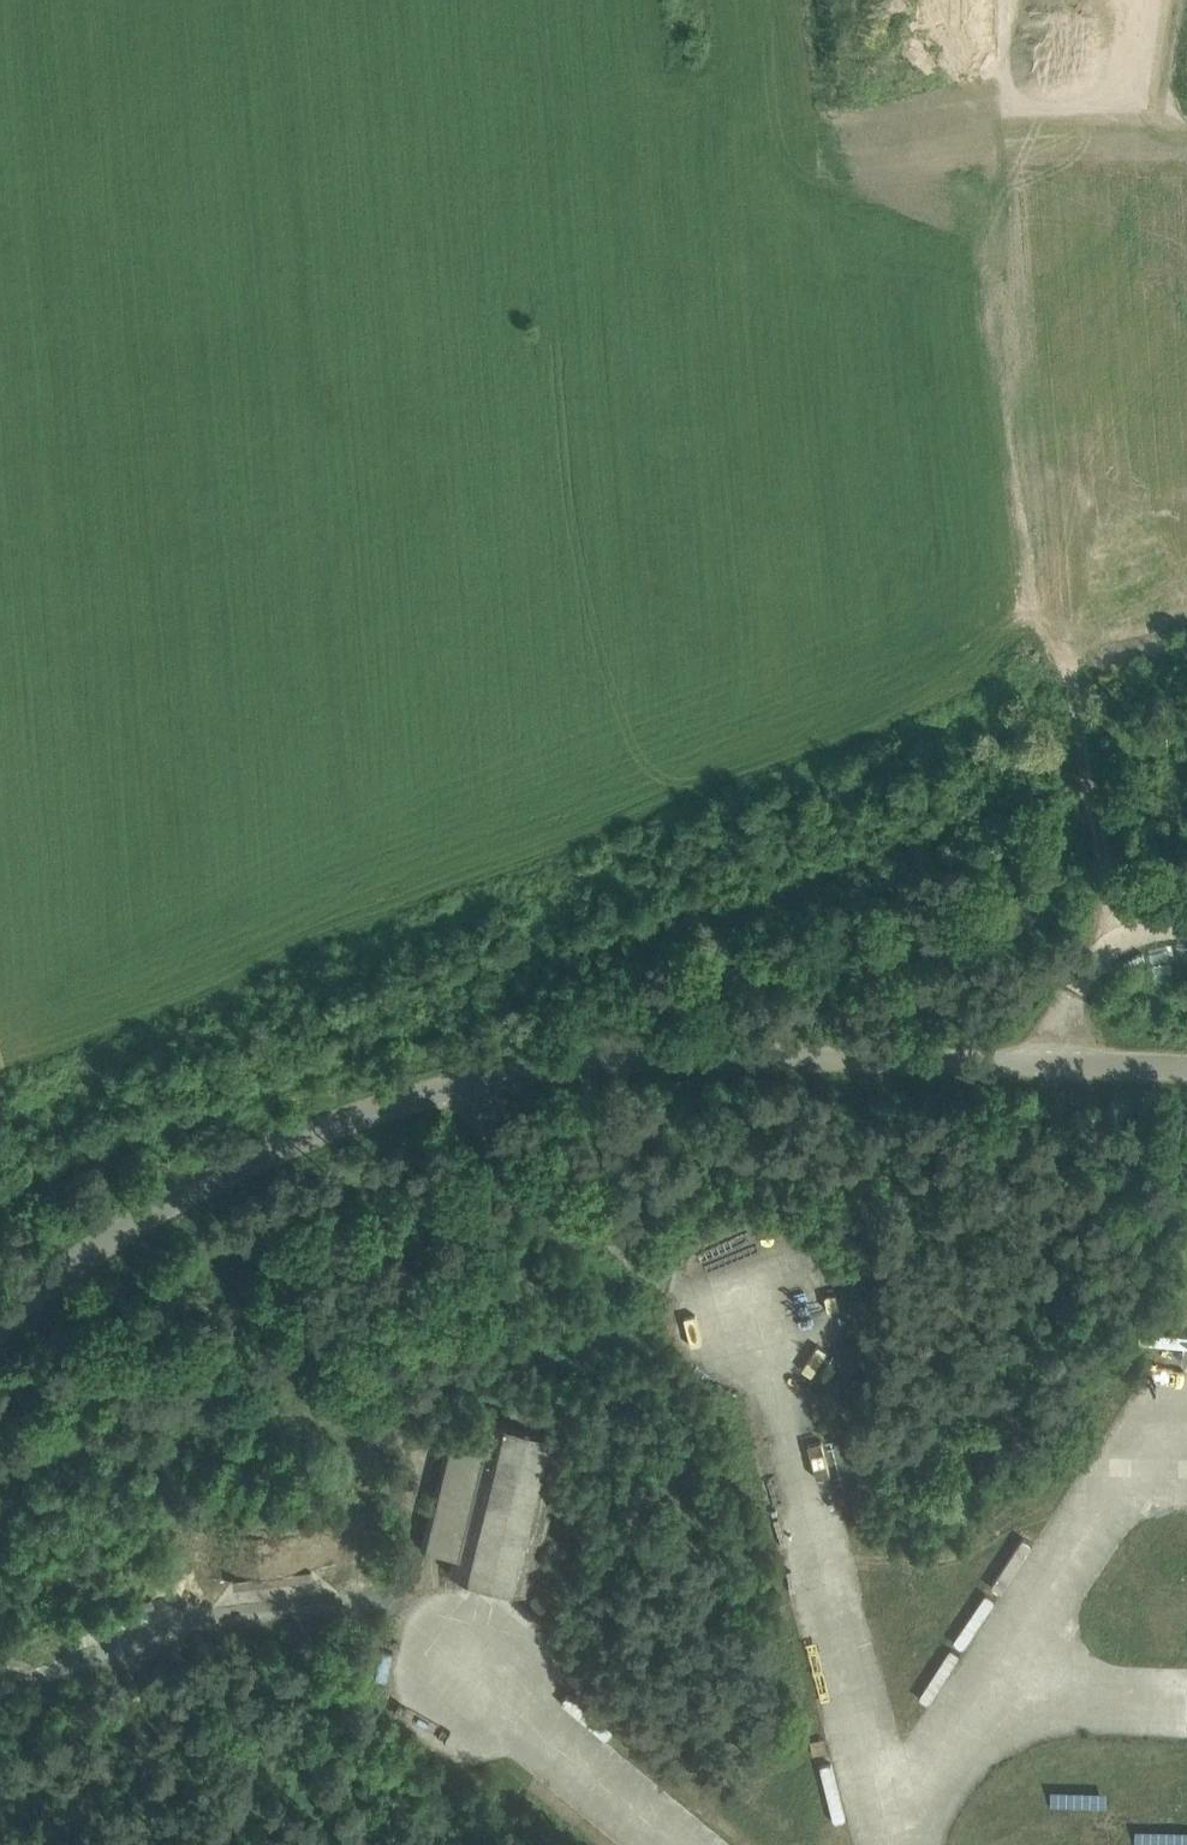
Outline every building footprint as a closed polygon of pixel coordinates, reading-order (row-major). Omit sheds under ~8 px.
[(479,1245),(472,1239),(467,1245),(474,1250),(479,1245)] [(237,1321),(227,1328),(236,1340),(245,1333),(237,1321)] [(510,1422),(483,1416),(478,1438),(449,1431),(420,1548),(450,1555),(445,1572),(535,1594),(573,1438),(547,1431),(551,1413),(514,1404),(510,1422)]
